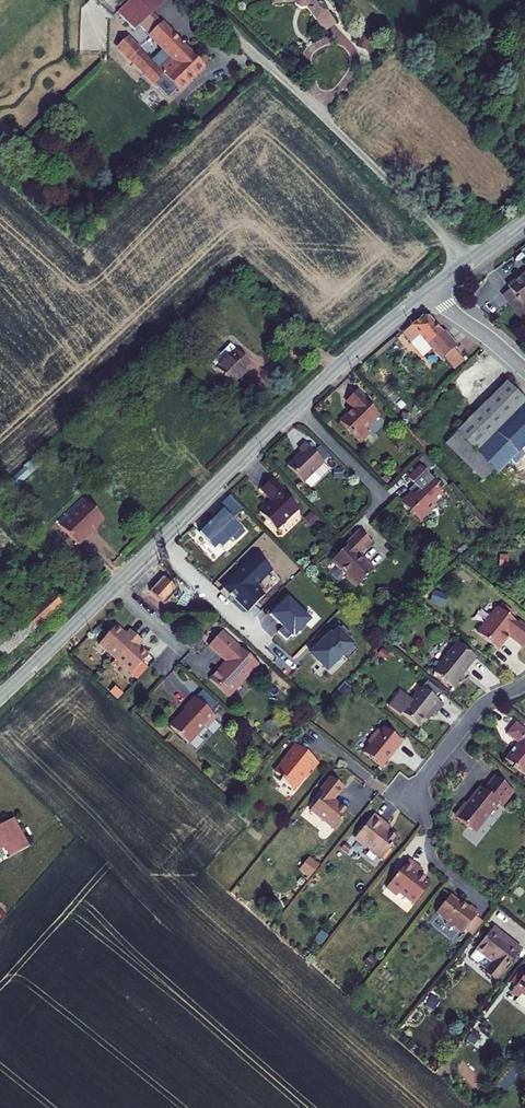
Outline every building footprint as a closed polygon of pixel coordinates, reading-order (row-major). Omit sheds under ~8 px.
[(129,65),(124,70),(148,97),(152,93),(173,116),(183,107),(180,103),(212,74),(204,65),(196,72),(128,0),(121,0),(98,21),(97,22),(128,55),(123,59),(129,65)] [(282,4),(284,7),(286,8),(289,7),(296,3),(310,23),(322,14),(312,0),(281,0),(282,4)] [(148,97),(150,98),(169,119),(173,116),(152,93),(148,97)] [(507,288),(509,290),(515,298),(507,304),(520,322),(524,318),(524,311),(521,305),(524,302),(524,274),(507,288)] [(515,298),(509,290),(500,296),(507,304),(515,298)] [(199,325),(202,322),(211,314),(205,308),(193,318),(199,325)] [(421,317),(401,334),(408,342),(420,355),(431,346),(443,360),(444,359),(456,348),(457,348),(445,333),(441,333),(428,318),(421,317)] [(456,348),(444,359),(453,370),(465,359),(456,348)] [(251,366),(236,353),(216,374),(232,389),(248,373),(245,371),(251,366)] [(524,456),(524,457),(524,402),(505,383),(455,434),(492,470),(496,475),(510,461),(514,465),(521,458),(518,453),(520,451),(524,456)] [(368,403),(370,401),(359,390),(347,401),(354,409),(340,422),(360,443),(370,434),(366,429),(380,415),(368,403)] [(492,470),(455,434),(444,446),(480,482),(492,470)] [(313,473),(324,464),(307,445),(300,451),(302,454),(288,467),(310,490),(320,480),(313,473)] [(330,470),(324,464),(313,473),(320,480),(330,470)] [(410,494),(400,504),(409,513),(411,511),(420,521),(434,507),(434,505),(442,497),(434,489),(437,486),(426,476),(427,475),(420,468),(407,480),(413,486),(417,490),(412,495),(410,494)] [(283,491),(272,480),(260,490),(271,501),(258,512),(274,529),(287,517),(289,518),(298,509),(282,493),(283,491)] [(0,493),(0,505),(19,488),(12,481),(0,493)] [(512,494),(519,500),(524,494),(524,482),(512,494)] [(408,491),(410,494),(412,495),(417,490),(413,486),(408,491)] [(199,532),(215,548),(218,544),(227,535),(234,542),(245,532),(229,516),(239,506),(228,495),(218,505),(222,509),(199,532)] [(84,508),(57,535),(76,554),(82,548),(79,546),(100,525),(84,508)] [(411,511),(409,513),(418,523),(420,521),(411,511)] [(348,576),(345,578),(355,588),(373,571),(358,555),(371,543),(359,531),(346,544),(347,545),(332,560),(348,576)] [(264,536),(256,542),(275,564),(283,557),(264,536)] [(220,549),(227,563),(238,557),(231,544),(220,549)] [(235,600),(248,612),(265,594),(258,587),(274,570),(254,552),(221,587),(230,595),(233,591),(239,596),(235,600)] [(149,592),(164,605),(178,591),(163,577),(149,592)] [(291,635),(293,637),(310,620),(303,613),(304,611),(288,595),(270,614),(283,627),(278,632),(286,640),(291,635)] [(497,649),(508,635),(522,646),(524,642),(524,625),(519,620),(517,623),(497,607),(484,622),(486,624),(478,633),(497,649)] [(99,645),(115,659),(136,637),(129,631),(124,636),(115,627),(99,645)] [(329,633),(309,653),(327,671),(344,655),(347,658),(356,649),(353,646),(354,644),(338,628),(331,634),(329,633)] [(223,632),(210,647),(227,663),(221,671),(219,670),(210,680),(230,698),(260,665),(223,632)] [(136,637),(115,659),(131,674),(147,657),(137,648),(142,643),(136,637)] [(435,672),(456,689),(466,677),(462,673),(466,669),(468,669),(477,658),(459,643),(454,648),(453,647),(446,656),(447,657),(435,672)] [(443,705),(422,687),(412,699),(402,691),(399,694),(397,693),(395,696),(395,698),(390,705),(400,714),(402,713),(418,726),(431,711),(435,715),(443,705)] [(216,717),(194,697),(183,708),(185,710),(169,727),(188,744),(203,727),(205,729),(216,717)] [(516,723),(507,735),(520,745),(518,748),(514,747),(505,759),(514,766),(513,767),(515,770),(517,768),(524,775),(524,730),(516,723)] [(363,754),(380,768),(391,756),(393,757),(403,745),(383,729),(379,733),(378,732),(367,744),(369,746),(363,754)] [(280,779),(291,788),(303,774),(305,776),(307,777),(318,763),(311,757),(307,758),(303,755),(306,752),(295,744),(280,762),(282,764),(275,772),(281,778),(280,779)] [(303,774),(291,788),(294,790),(305,776),(303,774)] [(333,799),(343,787),(330,776),(320,789),(323,792),(309,810),(334,830),(348,812),(333,799)] [(481,787),(464,809),(482,823),(499,803),(503,806),(514,792),(495,777),(485,790),(481,787)] [(482,823),(464,809),(457,818),(475,833),(482,823)] [(381,858),(398,837),(390,830),(388,831),(384,828),(386,825),(374,814),(355,837),(381,858)] [(4,848),(8,857),(27,847),(12,820),(0,826),(0,850),(4,848)] [(308,856),(298,869),(309,877),(319,864),(308,856)] [(418,875),(422,870),(409,860),(386,888),(396,896),(399,892),(414,904),(430,885),(418,875)] [(467,908),(450,895),(436,912),(446,920),(445,924),(450,928),(453,927),(461,933),(478,913),(469,905),(467,908)] [(500,933),(493,926),(475,947),(483,954),(476,962),(495,978),(518,951),(498,935),(500,933)] [(510,991),(518,997),(521,993),(524,997),(524,973),(510,991)]
